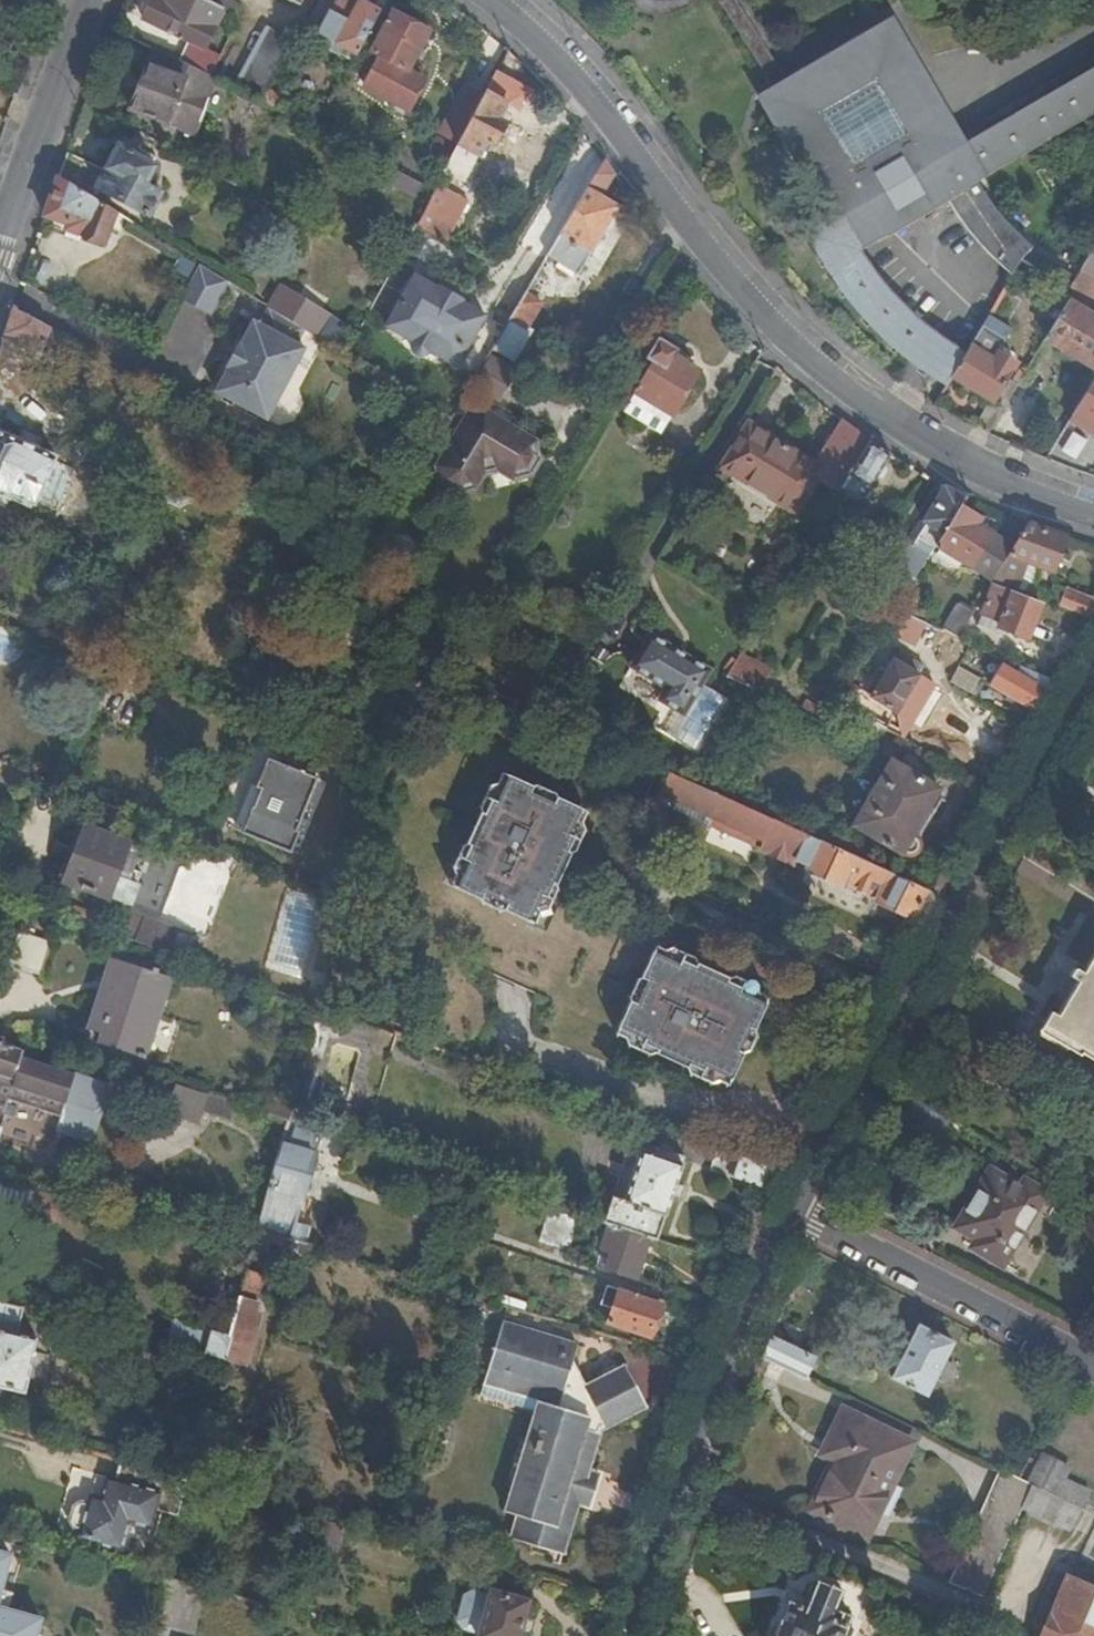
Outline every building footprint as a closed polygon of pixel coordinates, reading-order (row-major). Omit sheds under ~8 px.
[(164,2),(160,0),(153,0),(144,21),(186,42),(178,58),(212,75),(220,57),(204,48),(225,8),(208,0),(165,0),(164,2)] [(379,11),(363,2),(364,0),(321,0),(309,23),(321,30),(344,42),(340,52),(354,59),(379,11)] [(595,11),(605,0),(583,0),(595,11)] [(408,19),(393,11),(372,51),(379,55),(409,71),(411,68),(431,31),(426,28),(429,23),(411,13),(408,19)] [(263,100),(293,43),(271,26),(239,87),(263,100)] [(344,42),(321,30),(316,40),(340,52),(344,42)] [(178,58),(154,47),(131,110),(207,137),(230,84),(212,75),(178,58)] [(947,153),(936,132),(932,134),(892,60),(882,53),(872,51),(797,96),(792,103),(791,116),(837,192),(835,194),(846,212),(807,235),(849,301),(885,341),(912,363),(944,386),(950,378),(963,355),(926,328),(891,293),(857,251),(1093,112),(1093,68),(947,153)] [(426,75),(411,68),(409,71),(379,55),(364,85),(410,107),(426,75)] [(512,85),(495,75),(486,92),(458,144),(480,154),(489,138),(495,142),(506,122),(500,118),(510,99),(506,97),(512,85)] [(458,144),(486,92),(469,82),(442,134),(458,144)] [(436,136),(427,152),(444,162),(453,145),(436,136)] [(71,152),(61,178),(95,197),(98,190),(152,218),(165,193),(146,184),(156,164),(119,145),(106,170),(71,152)] [(616,173),(604,156),(548,250),(578,268),(619,202),(604,192),(616,173)] [(385,180),(414,195),(422,181),(393,166),(385,180)] [(1057,188),(1044,167),(1033,174),(1046,194),(1057,188)] [(61,178),(48,215),(69,221),(67,227),(104,240),(114,210),(95,197),(61,178)] [(436,188),(417,222),(444,235),(463,199),(437,186),(436,188)] [(993,262),(1011,276),(1015,269),(1022,257),(1028,247),(991,210),(966,230),(993,262)] [(1050,262),(1028,247),(1022,257),(1048,273),(1070,286),(1075,278),(1070,274),(1050,262)] [(1093,311),(1093,309),(1093,247),(1075,278),(1070,286),(1073,288),(1068,296),(1093,311)] [(1048,273),(1022,257),(1015,269),(1042,285),(1048,273)] [(203,263),(184,297),(220,316),(238,285),(203,263)] [(415,273),(387,324),(414,338),(412,342),(412,346),(414,350),(418,353),(424,353),(427,352),(431,348),(457,362),(486,312),(462,300),(463,297),(440,283),(439,287),(415,273)] [(349,352),(360,331),(288,287),(277,308),(306,325),(349,352)] [(543,298),(526,288),(495,340),(516,353),(533,326),(527,323),(543,298)] [(1071,353),(1090,322),(1093,314),(1093,312),(1093,311),(1068,296),(1044,336),(1071,353)] [(298,338),(306,325),(277,308),(271,305),(261,321),(254,317),(242,340),(238,339),(226,360),(229,362),(215,389),(268,416),(307,344),(298,338)] [(15,308),(7,333),(45,346),(51,328),(15,308)] [(971,425),(987,433),(1004,405),(994,398),(1015,361),(996,349),(1011,326),(989,313),(963,355),(950,378),(987,401),(971,425)] [(1090,322),(1071,353),(1093,367),(1093,325),(1090,322)] [(45,346),(7,333),(5,338),(43,351),(45,346)] [(649,369),(629,404),(665,426),(699,369),(674,354),(677,349),(661,338),(644,366),(649,369)] [(1072,411),(1075,413),(1093,425),(1093,374),(1072,411)] [(531,441),(484,412),(467,416),(436,469),(441,484),(454,492),(470,486),(479,470),(496,467),(512,477),(527,472),(536,456),(531,441)] [(1093,433),(1093,425),(1075,413),(1069,422),(1092,435),(1093,433)] [(868,438),(839,416),(812,462),(748,424),(720,468),(792,512),(815,475),(837,488),(840,485),(868,438)] [(53,458),(54,455),(5,432),(0,433),(0,493),(11,497),(14,491),(33,500),(35,496),(53,458)] [(889,452),(868,438),(840,485),(861,500),(889,452)] [(64,464),(53,458),(35,496),(46,501),(64,464)] [(966,495),(943,483),(921,521),(924,522),(942,533),(963,500),(966,495)] [(963,500),(942,533),(938,540),(967,556),(995,574),(1009,554),(1016,542),(983,520),(986,515),(963,500)] [(1070,535),(1028,521),(1016,542),(1009,554),(1023,559),(1038,565),(1055,571),(1070,535)] [(942,533),(924,522),(913,540),(931,551),(938,540),(942,533)] [(967,556),(938,540),(931,551),(930,553),(958,570),(967,556)] [(901,569),(914,578),(928,556),(913,548),(901,569)] [(1023,559),(1009,554),(995,574),(992,579),(1014,588),(1023,559)] [(1028,593),(1038,565),(1023,559),(1014,588),(1028,593)] [(1060,605),(1068,588),(1052,584),(1047,600),(1060,605)] [(1093,606),(1093,596),(1069,587),(1068,588),(1060,605),(1088,616),(1093,606)] [(999,621),(997,626),(1027,638),(1039,605),(994,588),(983,615),(999,621)] [(958,602),(943,628),(959,635),(974,611),(958,602)] [(921,619),(896,608),(884,629),(906,642),(921,619)] [(996,630),(997,626),(999,621),(983,615),(980,624),(996,630)] [(711,665),(656,633),(635,667),(668,687),(663,698),(686,710),(711,665)] [(862,712),(887,726),(924,664),(900,649),(871,696),(851,684),(841,701),(862,712)] [(756,687),(759,689),(771,668),(739,653),(727,674),(756,687)] [(1033,708),(1052,676),(1019,662),(1015,672),(1000,663),(988,681),(1033,708)] [(952,678),(975,692),(982,681),(959,666),(952,678)] [(876,743),(887,726),(862,712),(851,729),(876,743)] [(318,778),(268,758),(257,787),(261,788),(255,807),(253,806),(243,832),(291,852),(299,832),(296,831),(318,778)] [(940,788),(893,760),(878,783),(876,783),(867,797),(868,800),(853,825),(901,853),(902,850),(910,853),(916,853),(919,851),(921,845),(919,839),(911,836),(940,788)] [(480,801),(482,807),(487,809),(493,795),(499,797),(510,771),(504,768),(499,778),(489,781),(480,801)] [(487,809),(482,807),(466,842),(470,844),(465,857),(469,860),(456,885),(483,897),(484,892),(508,902),(507,909),(531,919),(543,892),(548,895),(555,880),(559,882),(574,850),(570,849),(577,834),(571,832),(584,806),(559,794),(557,798),(533,788),(535,782),(510,771),(499,797),(493,795),(487,809)] [(910,919),(928,889),(829,843),(749,807),(698,782),(672,771),(660,793),(679,801),(675,811),(796,866),(798,864),(808,869),(808,871),(842,887),(843,885),(878,902),(877,904),(910,919)] [(559,794),(535,782),(533,788),(557,798),(559,794)] [(590,809),(584,806),(571,832),(577,834),(570,849),(574,850),(579,851),(590,828),(585,821),(590,809)] [(131,903),(144,870),(134,867),(142,846),(86,826),(66,878),(131,903)] [(470,844),(466,842),(460,843),(451,866),(456,872),(451,883),(456,885),(469,860),(465,857),(470,844)] [(697,871),(685,867),(681,878),(692,883),(697,871)] [(334,868),(331,870),(329,874),(329,877),(330,881),(334,883),(337,884),(341,882),(343,879),(344,876),(343,872),(341,869),(337,868),(334,868)] [(562,887),(559,882),(555,880),(548,895),(543,892),(531,919),(537,922),(543,909),(553,909),(562,887)] [(483,897),(507,909),(508,902),(484,892),(483,897)] [(10,898),(0,929),(0,932),(12,936),(18,917),(24,919),(29,904),(10,898)] [(137,939),(171,951),(178,930),(179,929),(145,917),(137,939)] [(337,950),(343,929),(329,926),(323,946),(337,950)] [(53,941),(21,930),(9,966),(40,977),(53,941)] [(171,951),(193,959),(200,938),(178,930),(171,951)] [(658,944),(654,950),(678,961),(680,957),(695,965),(696,961),(694,955),(672,945),(665,947),(658,944)] [(330,974),(337,950),(323,946),(317,969),(330,974)] [(678,961),(654,950),(643,976),(648,979),(639,1000),(633,998),(621,1026),(644,1036),(643,1041),(656,1047),(656,1051),(687,1065),(689,1062),(704,1069),(706,1065),(733,1077),(743,1053),(739,1050),(750,1025),(755,1027),(765,1002),(741,991),(742,987),(727,980),(729,976),(696,961),(695,965),(680,957),(678,961)] [(1061,1014),(1057,1023),(1093,1045),(1093,956),(1061,1014)] [(98,1008),(101,1009),(94,1030),(109,1035),(105,1047),(141,1058),(156,1013),(161,1015),(173,976),(114,957),(113,957),(106,979),(112,981),(107,997),(102,995),(98,1008)] [(735,974),(729,976),(727,980),(742,987),(741,991),(765,1002),(768,996),(759,992),(759,985),(744,979),(735,974)] [(648,979),(643,976),(633,998),(639,1000),(648,979)] [(345,1034),(349,1014),(345,1013),(322,1004),(315,1027),(331,1031),(345,1034)] [(1061,1014),(1054,1010),(1043,1029),(1093,1059),(1093,1045),(1057,1023),(1061,1014)] [(743,1053),(755,1027),(750,1025),(739,1050),(743,1053)] [(648,1054),(656,1051),(656,1047),(643,1041),(644,1036),(621,1026),(618,1033),(627,1036),(627,1045),(648,1054)] [(307,1110),(331,1031),(315,1027),(315,1028),(295,1098),(295,1100),(293,1106),(307,1110)] [(37,1061),(24,1057),(26,1049),(0,1040),(0,1138),(8,1116),(3,1114),(9,1099),(23,1104),(61,1118),(76,1074),(37,1061)] [(730,1083),(733,1077),(706,1065),(704,1069),(689,1062),(687,1065),(691,1073),(713,1082),(719,1078),(730,1083)] [(77,1072),(76,1074),(61,1118),(56,1131),(93,1144),(114,1085),(77,1072)] [(209,1091),(178,1082),(166,1114),(198,1126),(202,1112),(208,1094),(209,1091)] [(293,1106),(295,1100),(260,1089),(255,1106),(259,1108),(290,1118),(293,1106)] [(202,1112),(231,1121),(236,1103),(208,1094),(202,1112)] [(918,1100),(898,1133),(935,1155),(955,1122),(918,1100)] [(291,1143),(283,1141),(262,1214),(296,1223),(303,1196),(306,1197),(319,1153),(316,1152),(320,1136),(294,1129),(291,1143)] [(647,1235),(656,1238),(664,1215),(667,1216),(685,1163),(681,1162),(682,1155),(651,1144),(649,1151),(642,1149),(625,1197),(612,1193),(603,1220),(610,1223),(647,1235)] [(765,1188),(774,1168),(722,1149),(714,1170),(765,1188)] [(982,1250),(1004,1263),(1045,1192),(1025,1179),(1021,1185),(992,1168),(957,1225),(987,1243),(982,1250)] [(258,1231),(291,1241),(296,1223),(262,1214),(258,1231)] [(609,1271),(634,1279),(647,1235),(610,1223),(604,1248),(617,1253),(609,1271)] [(601,1303),(614,1308),(610,1322),(649,1334),(660,1304),(606,1285),(601,1303)] [(221,1358),(238,1363),(248,1366),(263,1312),(254,1309),(258,1296),(240,1291),(228,1335),(221,1358)] [(501,1303),(528,1311),(530,1303),(503,1295),(501,1303)] [(33,1338),(14,1333),(19,1308),(0,1303),(0,1387),(22,1392),(33,1338)] [(221,1358),(228,1335),(174,1319),(166,1343),(221,1358)] [(577,1506),(587,1475),(602,1428),(646,1407),(628,1368),(589,1388),(574,1359),(579,1345),(504,1321),(484,1379),(539,1399),(535,1408),(522,1445),(531,1448),(514,1496),(506,1493),(498,1514),(513,1521),(506,1541),(560,1558),(577,1506)] [(919,1331),(894,1382),(926,1398),(935,1381),(944,1364),(952,1348),(919,1331)] [(771,1339),(764,1358),(808,1379),(817,1362),(771,1339)] [(935,1381),(942,1385),(951,1386),(956,1375),(951,1368),(944,1364),(935,1381)] [(539,1399),(484,1379),(480,1390),(535,1408),(539,1399)] [(843,1414),(830,1440),(843,1447),(836,1460),(812,1511),(867,1538),(911,1444),(843,1414)] [(843,1447),(830,1440),(824,1454),(836,1460),(843,1447)] [(522,1445),(506,1493),(514,1496),(531,1448),(522,1445)] [(1043,1455),(1027,1484),(1032,1488),(1079,1509),(1081,1510),(1089,1493),(1062,1479),(1068,1468),(1043,1455)] [(188,1482),(119,1463),(114,1481),(103,1479),(97,1500),(89,1498),(88,1504),(81,1502),(72,1506),(68,1521),(72,1530),(80,1532),(78,1540),(119,1552),(128,1525),(150,1530),(156,1512),(177,1518),(188,1482)] [(1005,1474),(949,1587),(983,1599),(1023,1510),(1032,1488),(1027,1484),(1016,1478),(1005,1474)] [(600,1479),(587,1475),(577,1506),(591,1510),(600,1479)] [(1032,1488),(1023,1510),(1068,1532),(1079,1509),(1032,1488)] [(11,1557),(0,1554),(0,1595),(11,1557)] [(204,1590),(163,1579),(153,1621),(194,1631),(204,1590)] [(1040,1635),(1093,1635),(1093,1592),(1064,1580),(1040,1635)] [(852,1622),(834,1614),(842,1593),(815,1581),(803,1612),(790,1607),(780,1630),(778,1629),(775,1635),(846,1635),(852,1622)] [(493,1590),(490,1597),(475,1591),(466,1596),(458,1621),(464,1630),(479,1634),(479,1635),(522,1635),(532,1602),(493,1590)] [(42,1620),(0,1609),(0,1635),(37,1635),(42,1620)]
